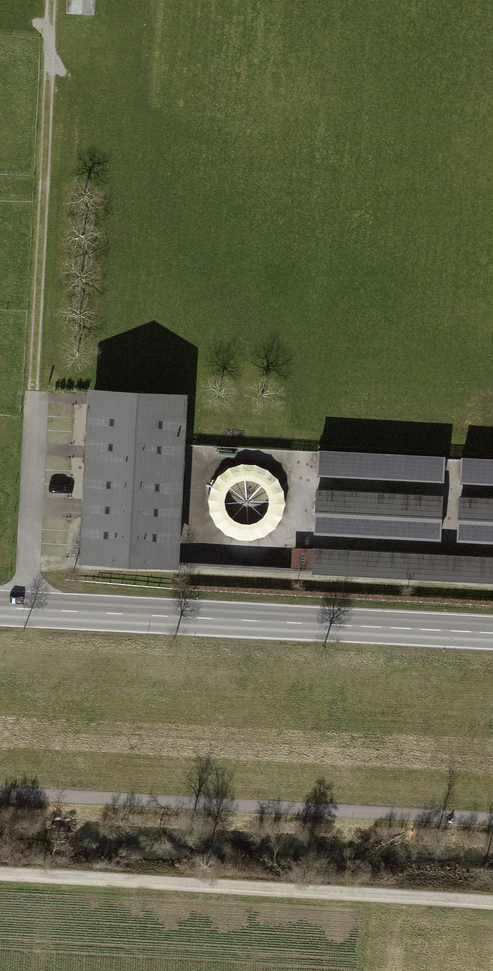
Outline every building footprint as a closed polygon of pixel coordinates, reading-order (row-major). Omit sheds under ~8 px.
[(66,14),(95,15),(96,0),(67,0),(66,14)] [(179,393),(88,389),(80,557),(171,561),(179,393)] [(440,455),(318,449),(317,471),(439,477),(440,455)] [(460,456),(459,478),(492,479),(492,458),(460,456)] [(438,494),(316,488),(314,528),(436,534),(438,494)] [(458,495),(456,536),(492,537),(492,496),(458,495)]
